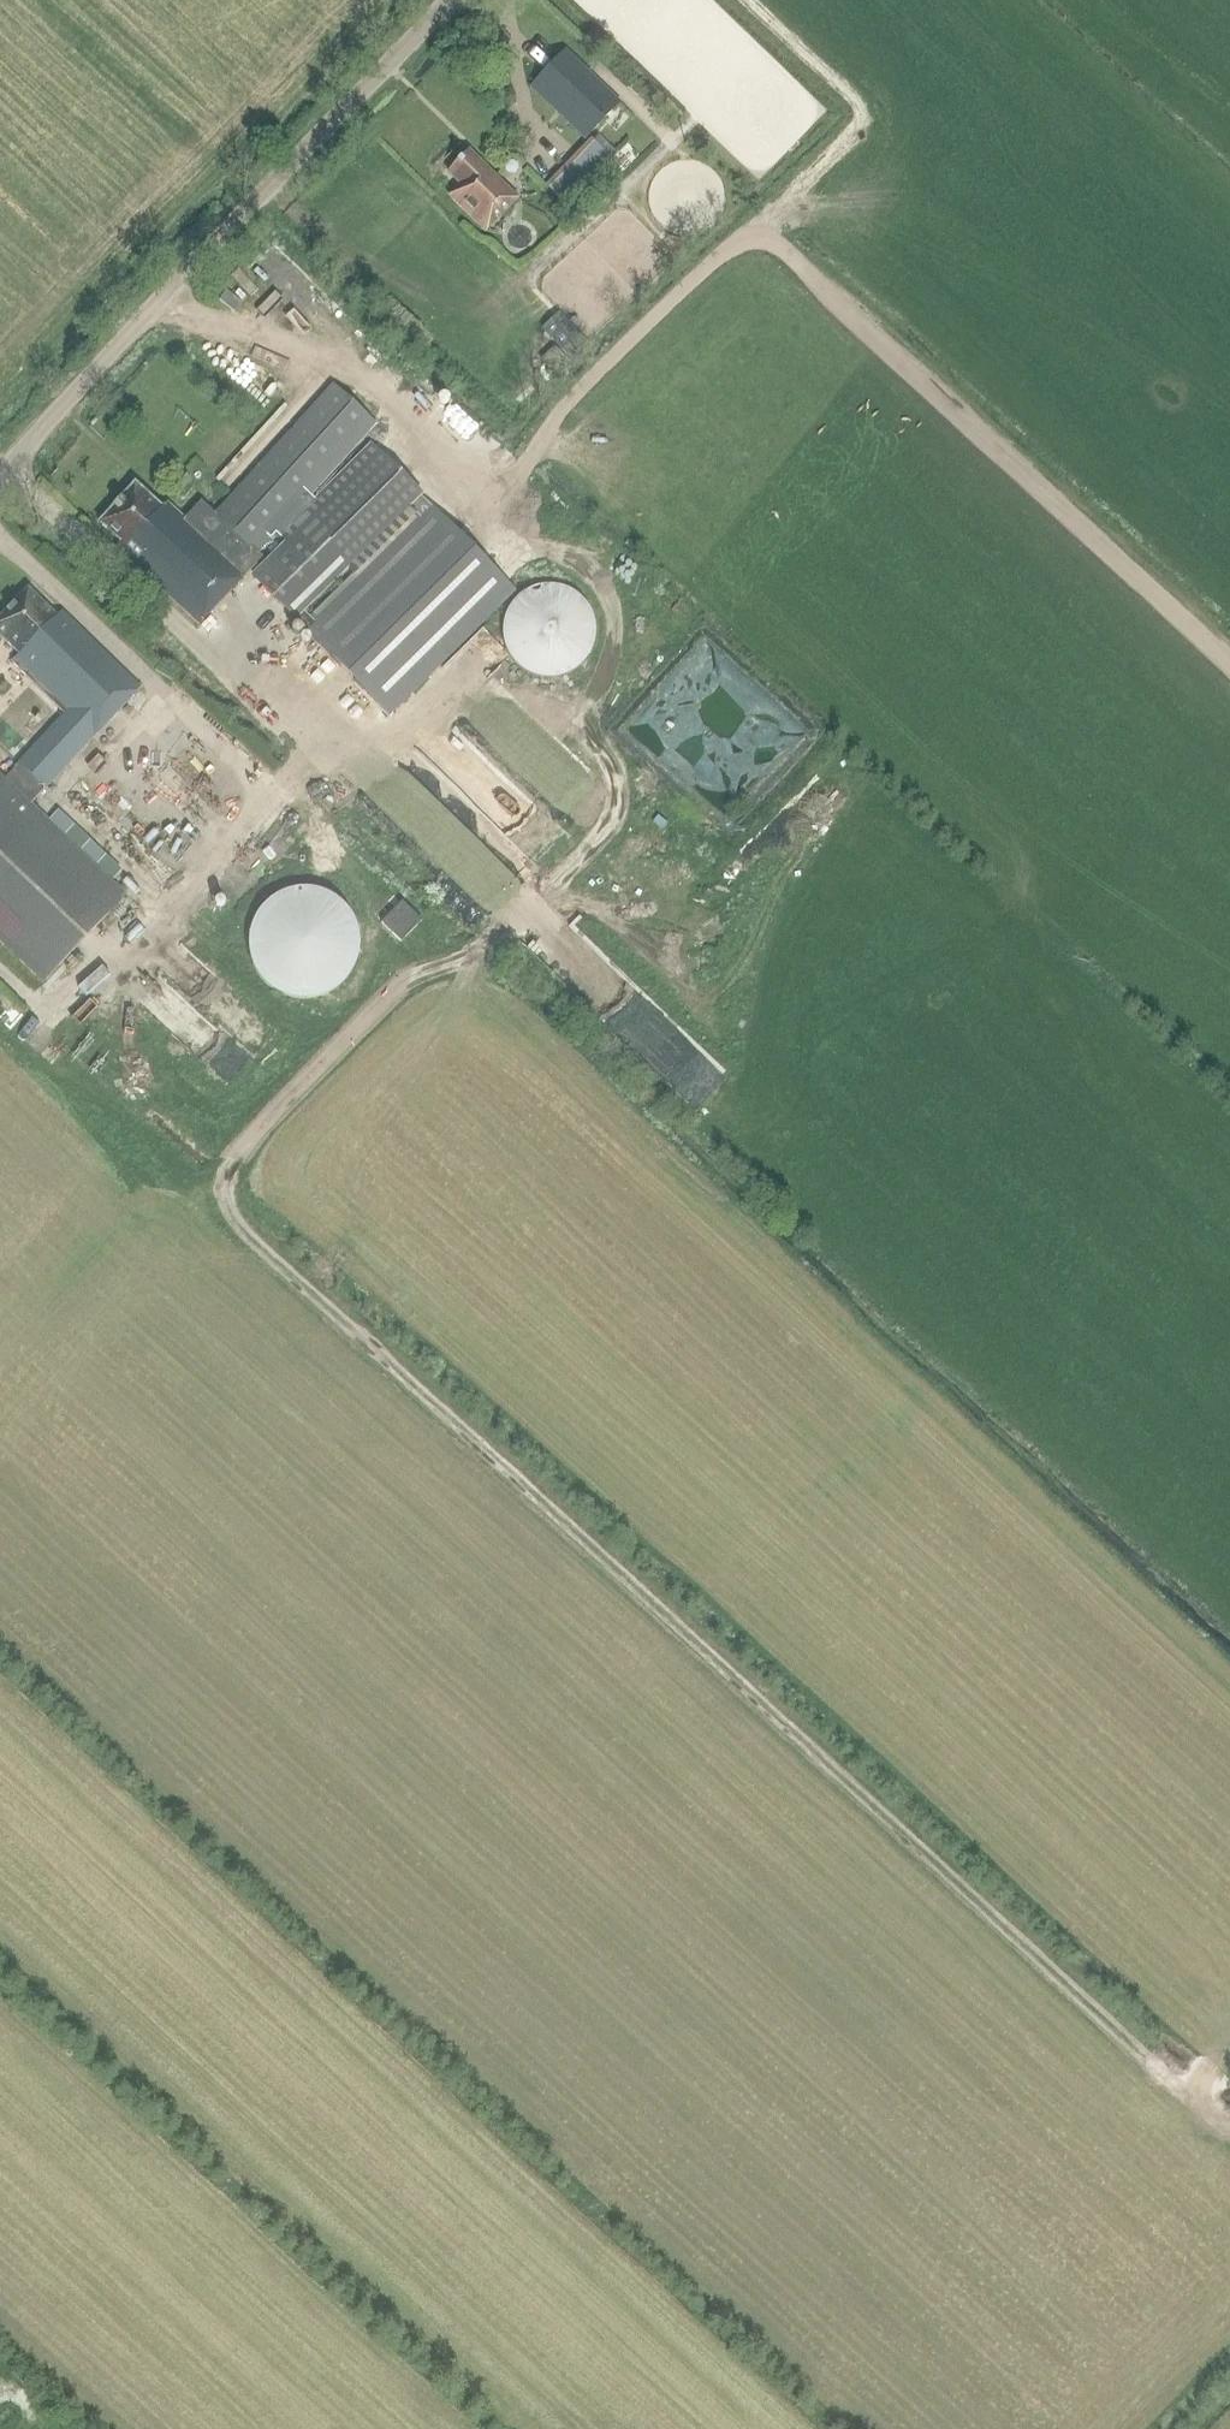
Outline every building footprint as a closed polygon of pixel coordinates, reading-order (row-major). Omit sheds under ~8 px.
[(565,52),(531,88),(572,127),(606,90),(565,52)] [(590,138),(578,151),(605,177),(614,168),(608,163),(612,159),(590,138)] [(518,197),(470,150),(449,172),(462,184),(451,195),(487,230),(518,197)] [(285,291),(307,267),(285,247),(263,271),(285,291)] [(540,329),(570,360),(580,351),(550,320),(540,329)] [(335,383),(266,457),(215,512),(200,499),(186,514),(169,498),(161,507),(133,481),(97,521),(118,541),(112,547),(127,560),(125,563),(193,627),(261,554),(252,546),(334,457),(372,417),(335,383)] [(450,433),(469,415),(449,394),(430,411),(450,433)] [(514,590),(396,471),(379,454),(254,578),(389,714),(514,590)] [(189,477),(181,470),(167,486),(175,493),(189,477)] [(574,589),(561,583),(559,583),(549,582),(534,585),(517,595),(508,608),(503,623),(503,637),(506,650),(514,662),(527,673),(542,680),(556,680),(569,676),(581,670),(590,660),(597,647),(601,633),(599,620),(593,606),(586,596),(574,589)] [(29,587),(0,618),(0,634),(19,652),(10,662),(62,712),(0,777),(0,943),(41,982),(124,895),(31,806),(142,689),(61,612),(58,615),(29,587)] [(664,744),(679,722),(700,752),(717,739),(703,760),(717,779),(750,802),(738,784),(762,767),(767,760),(772,757),(773,754),(805,732),(806,731),(787,705),(766,720),(749,708),(773,691),(697,639),(654,703),(665,718),(652,727),(648,720),(642,729),(665,745),(664,744)] [(341,900),(329,893),(312,890),(301,890),(288,893),(275,900),(265,910),(259,922),(255,936),(254,948),(257,961),(261,971),(268,981),(279,988),(291,995),(307,996),(318,995),(329,993),(341,987),(352,976),(357,964),(361,950),(361,935),(357,923),(351,910),(341,900)]
